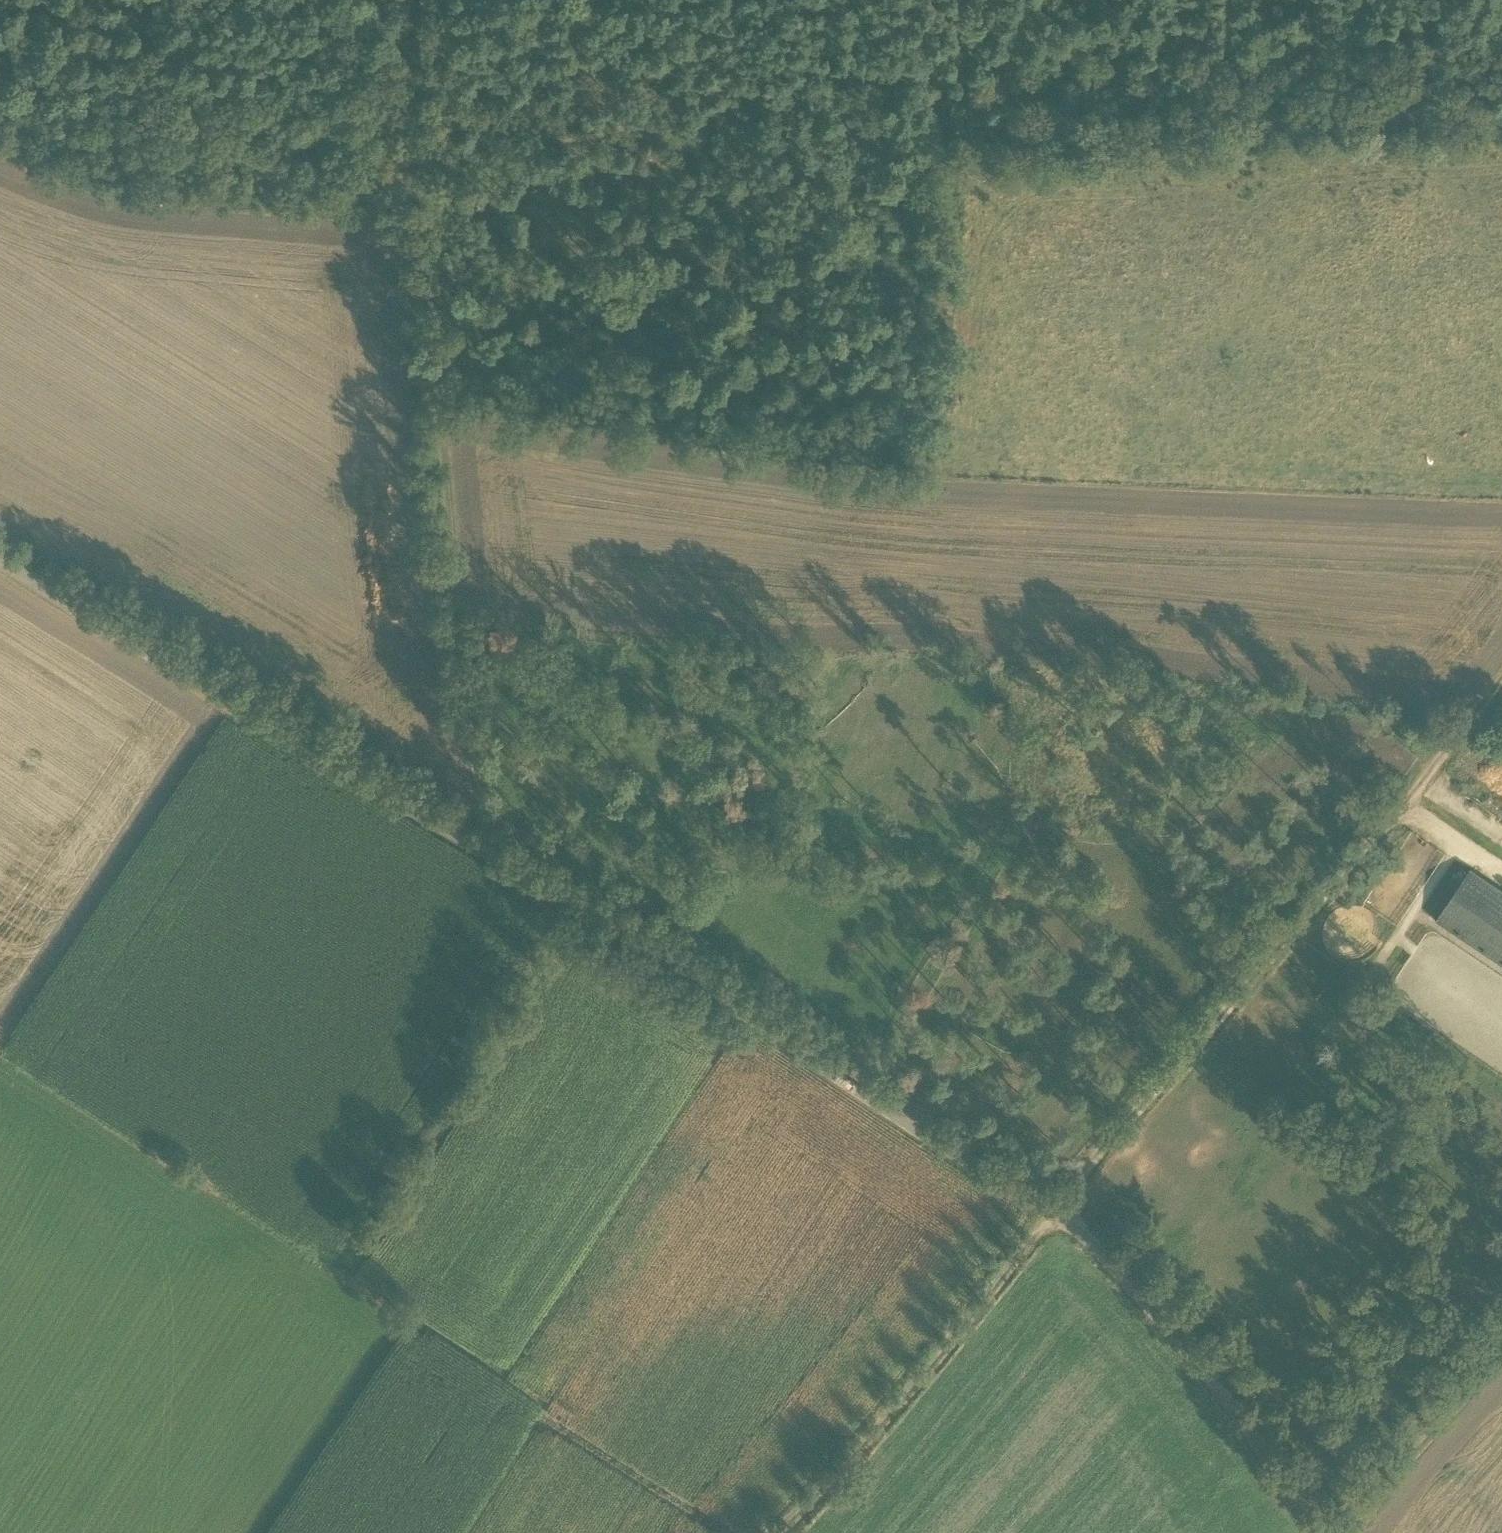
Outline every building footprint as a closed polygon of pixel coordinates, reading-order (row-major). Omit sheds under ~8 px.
[(1487,751),(1481,767),(1501,774),(1501,756),(1487,751)] [(1435,921),(1501,966),(1501,893),(1469,871),(1435,921)]
